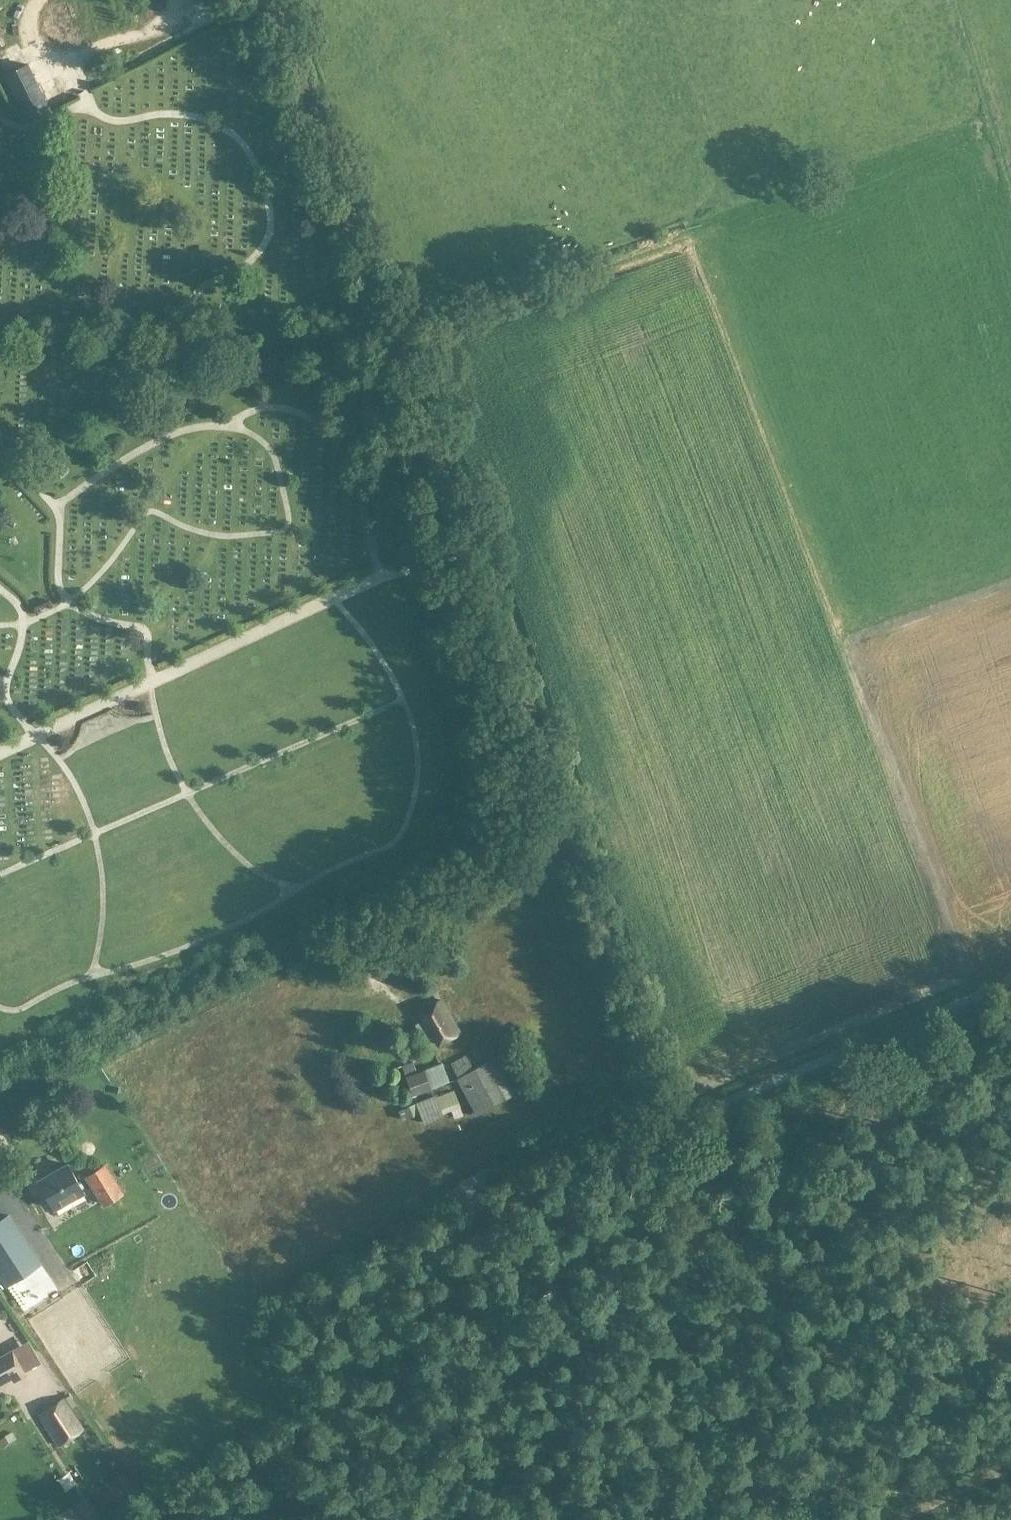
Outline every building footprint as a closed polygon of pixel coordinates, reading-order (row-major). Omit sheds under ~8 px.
[(27,119),(49,108),(28,64),(6,75),(27,119)] [(420,1012),(424,1019),(414,1025),(420,1035),(430,1029),(439,1044),(460,1032),(441,999),(420,1012)] [(466,1055),(451,1063),(459,1077),(474,1069),(466,1055)] [(459,1077),(457,1079),(476,1115),(515,1094),(496,1058),(474,1069),(459,1077)] [(442,1062),(425,1069),(428,1079),(432,1087),(449,1080),(442,1062)] [(425,1069),(406,1076),(410,1086),(428,1079),(425,1069)] [(444,1117),(436,1095),(417,1102),(425,1124),(444,1117)] [(53,1207),(75,1195),(83,1190),(68,1164),(39,1181),(53,1207)] [(104,1204),(108,1202),(110,1204),(118,1198),(117,1196),(121,1193),(104,1166),(87,1177),(104,1204)] [(0,1221),(0,1274),(7,1285),(40,1263),(9,1215),(0,1221)] [(48,1292),(30,1299),(39,1320),(57,1312),(48,1292)] [(0,1357),(0,1385),(13,1378),(15,1381),(26,1375),(13,1350),(0,1357)] [(83,1429),(64,1398),(40,1414),(59,1444),(83,1429)]
